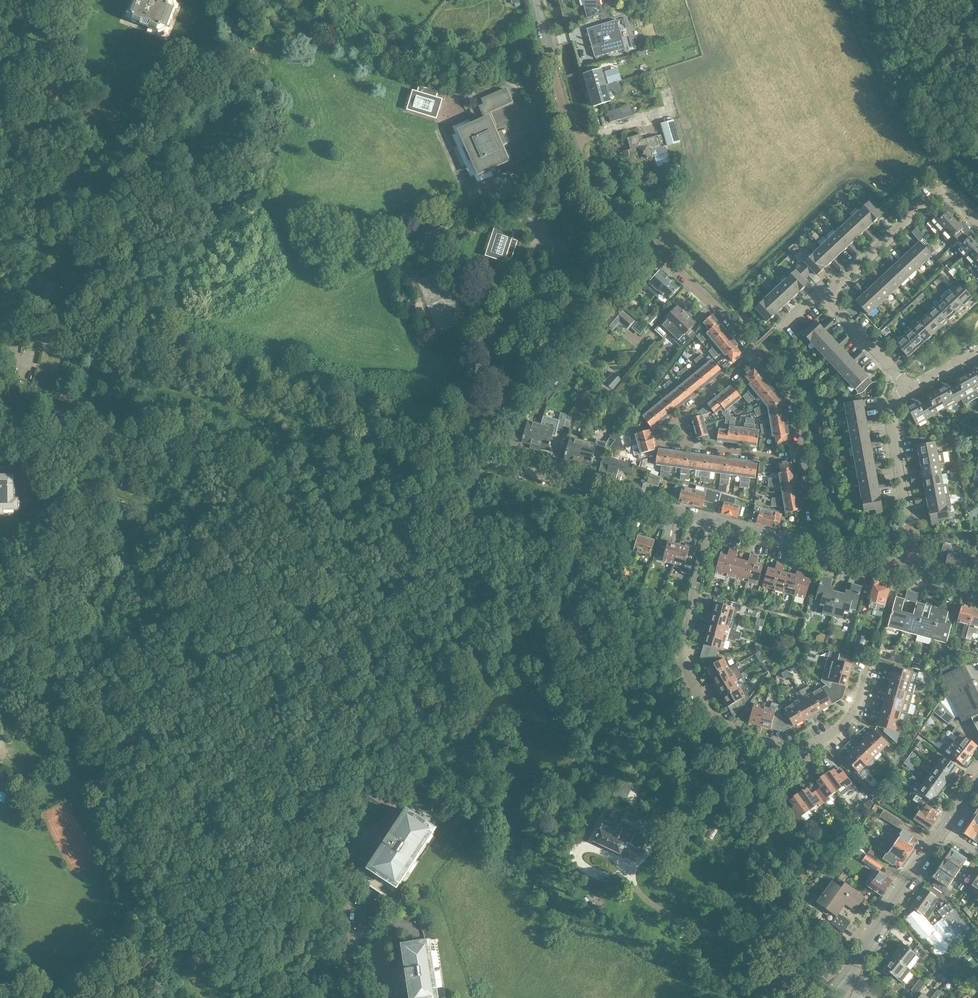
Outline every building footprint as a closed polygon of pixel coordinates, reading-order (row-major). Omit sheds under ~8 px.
[(127,11),(128,11),(126,18),(132,21),(132,22),(157,31),(158,31),(164,33),(167,27),(168,27),(176,8),(175,7),(177,1),(175,0),(131,0),(127,11)] [(581,5),(584,4),(588,17),(603,13),(599,0),(580,0),(581,5)] [(617,20),(587,29),(595,58),(625,49),(617,20)] [(601,69),(584,74),(593,107),(611,102),(607,90),(611,89),(617,95),(621,90),(617,73),(610,72),(608,79),(604,81),(601,69)] [(406,110),(437,119),(443,99),(437,97),(439,92),(419,86),(417,91),(412,90),(406,110)] [(507,88),(481,99),(483,104),(478,106),(484,118),(457,130),(478,177),(504,165),(510,177),(515,175),(517,180),(543,168),(536,153),(514,163),(508,150),(505,151),(502,145),(507,143),(502,130),(497,132),(495,126),(497,125),(492,113),(514,103),(507,88)] [(620,108),(607,112),(610,122),(633,116),(632,111),(622,114),(620,108)] [(470,118),(456,124),(458,128),(472,122),(470,118)] [(674,120),(661,124),(667,146),(680,142),(674,120)] [(641,160),(652,157),(652,156),(655,155),(658,166),(655,167),(659,180),(671,176),(669,171),(672,171),(671,166),(671,162),(669,160),(668,157),(669,154),(666,151),(665,146),(662,147),(658,135),(641,140),(639,134),(627,138),(631,149),(628,150),(630,156),(627,157),(630,169),(642,165),(641,160)] [(877,210),(869,202),(860,210),(873,223),(884,212),(880,207),(877,210)] [(944,215),(938,208),(926,218),(929,221),(933,225),(941,234),(955,220),(947,211),(944,215)] [(860,210),(852,217),(865,230),(866,228),(873,223),(860,210)] [(865,230),(852,217),(844,224),(857,238),(863,232),(867,236),(871,233),(866,228),(865,230)] [(955,220),(941,234),(949,242),(949,241),(953,245),(963,235),(960,231),(963,228),(955,220)] [(849,245),(850,244),(857,238),(844,224),(836,232),(849,245)] [(495,226),(485,256),(505,263),(506,258),(512,260),(518,240),(513,239),(515,232),(495,226)] [(916,228),(912,232),(920,241),(925,237),(916,228)] [(849,245),(836,232),(829,239),(841,252),(847,247),(851,251),(855,248),(850,244),(849,245)] [(953,245),(957,249),(956,250),(964,258),(977,245),(970,236),(967,239),(963,235),(953,245)] [(833,260),(835,258),(841,252),(829,239),(821,247),(833,260)] [(910,251),(912,249),(924,262),(932,255),(920,241),(913,248),(909,243),(906,246),(910,251)] [(964,258),(971,266),(972,266),(976,270),(977,268),(977,245),(964,258)] [(940,246),(931,254),(932,255),(937,260),(945,252),(940,246)] [(833,260),(821,247),(812,254),(825,267),(831,261),(836,266),(839,263),(835,258),(833,260)] [(916,270),(924,262),(912,249),(910,251),(904,256),(916,270)] [(812,254),(800,266),(809,275),(813,271),(817,275),(825,267),(812,254)] [(894,266),(896,264),(908,277),(916,270),(904,256),(897,262),(893,258),(890,261),(894,266)] [(900,285),(908,277),(896,264),(894,266),(888,271),(900,285)] [(800,266),(787,278),(799,291),(801,290),(808,283),(804,279),(809,275),(800,266)] [(958,273),(953,267),(949,272),(953,277),(955,277),(958,274),(958,273)] [(649,283),(649,284),(647,286),(653,291),(651,292),(655,295),(669,279),(660,271),(649,283)] [(878,280),(880,279),(892,292),(900,285),(888,271),(882,277),(877,273),(874,276),(878,280)] [(787,278),(779,285),(792,298),(793,297),(798,293),(802,297),(805,294),(801,290),(799,291),(787,278)] [(941,281),(939,278),(933,283),(936,286),(941,281)] [(669,279),(655,295),(656,297),(660,293),(667,300),(678,288),(669,279)] [(884,299),(892,292),(880,279),(878,280),(872,286),(884,299)] [(79,284),(70,280),(66,291),(75,295),(79,284)] [(960,284),(951,292),(964,305),(972,297),(960,284)] [(779,285),(771,292),(784,306),(785,304),(790,300),(794,304),(797,301),(793,297),(792,298),(779,285)] [(863,295),(864,294),(876,307),(884,299),(872,286),(866,292),(862,287),(858,291),(863,295)] [(949,289),(941,296),(943,299),(956,312),(964,305),(951,292),(949,289)] [(771,292),(763,300),(776,313),(777,311),(782,307),(786,312),(789,309),(785,304),(784,306),(771,292)] [(868,314),(876,307),(864,294),(863,295),(856,301),(868,314)] [(631,303),(623,297),(619,302),(626,309),(631,303)] [(943,299),(935,306),(948,320),(956,312),(943,299)] [(776,313),(763,300),(755,307),(768,321),(774,314),(778,319),(782,316),(777,311),(776,313)] [(677,306),(655,329),(664,338),(668,334),(689,311),(686,308),(683,311),(677,306)] [(935,306),(927,314),(940,327),(948,320),(935,306)] [(618,307),(604,324),(613,331),(620,323),(627,329),(634,321),(618,307)] [(668,334),(681,346),(694,333),(689,328),(695,323),(690,318),(693,314),(689,311),(668,334)] [(647,322),(652,327),(658,319),(653,314),(647,322)] [(927,314),(920,321),(932,334),(940,327),(927,314)] [(696,336),(698,339),(719,323),(712,315),(711,315),(703,322),(707,328),(704,330),(696,336)] [(646,328),(638,321),(632,328),(640,335),(646,328)] [(816,321),(803,333),(810,341),(824,329),(822,327),(816,321)] [(920,321),(912,329),(924,342),(932,334),(920,321)] [(719,323),(698,339),(701,343),(705,340),(706,341),(710,337),(713,341),(725,330),(719,323)] [(824,329),(810,341),(818,349),(831,337),(826,331),(830,327),(827,323),(822,327),(824,329)] [(912,329),(904,336),(916,349),(924,342),(912,329)] [(708,351),(711,355),(731,338),(725,330),(713,341),(716,344),(711,348),(712,348),(708,351)] [(916,349),(904,336),(895,344),(908,357),(916,349)] [(831,337),(818,349),(825,357),(839,345),(837,343),(831,337)] [(731,338),(711,355),(714,359),(718,356),(723,353),(725,356),(738,346),(731,338)] [(839,345),(825,357),(833,365),(846,353),(840,347),(844,342),(842,339),(837,343),(839,345)] [(729,360),(721,367),(724,371),(730,366),(743,355),(736,347),(738,346),(725,356),(729,360)] [(846,353),(833,365),(840,373),(853,361),(852,359),(846,353)] [(701,355),(698,358),(715,378),(723,372),(712,359),(708,363),(705,359),(704,359),(701,355)] [(853,361),(840,373),(848,381),(861,369),(855,362),(859,358),(856,355),(852,359),(853,361)] [(700,369),(697,372),(707,385),(715,378),(698,358),(694,360),(697,365),(700,369)] [(686,367),(682,370),(699,391),(707,385),(697,372),(693,375),(690,371),(689,372),(686,367)] [(753,367),(733,384),(736,388),(744,381),(743,381),(745,379),(749,384),(761,374),(759,375),(753,367)] [(966,374),(975,391),(977,390),(977,372),(976,368),(966,374)] [(861,369),(848,381),(855,389),(857,394),(860,393),(861,393),(862,392),(863,392),(864,391),(864,390),(870,384),(871,383),(872,383),(873,382),(861,369)] [(685,382),(681,385),(691,397),(699,391),(682,370),(679,373),(682,377),(682,378),(685,382)] [(613,373),(601,386),(611,392),(613,390),(622,380),(613,373)] [(743,397),(746,400),(768,382),(761,374),(749,384),(752,388),(748,391),(748,392),(743,397)] [(960,398),(964,405),(977,397),(977,396),(975,391),(966,374),(956,379),(958,383),(953,386),(960,398)] [(579,386),(588,391),(592,383),(584,378),(579,386)] [(670,380),(667,383),(684,404),(691,397),(681,385),(677,388),(674,384),(670,380)] [(768,382),(746,400),(749,403),(754,399),(754,400),(759,396),(761,400),(774,389),(768,382)] [(669,395),(666,397),(676,410),(684,404),(667,383),(663,386),(667,390),(666,391),(669,395)] [(554,391),(546,385),(540,393),(548,399),(554,391)] [(731,385),(723,392),(741,413),(744,410),(740,406),(737,401),(742,397),(731,385)] [(947,385),(937,390),(946,407),(956,402),(956,401),(960,398),(953,386),(949,388),(947,385)] [(754,409),(755,413),(783,400),(774,389),(761,400),(765,404),(754,409)] [(929,399),(924,402),(931,415),(936,412),(936,413),(946,407),(937,390),(927,396),(929,399)] [(643,397),(636,392),(631,399),(638,404),(643,397)] [(723,392),(716,398),(726,410),(730,407),(733,412),(733,411),(736,415),(739,414),(741,413),(723,392)] [(655,393),(651,396),(668,416),(676,410),(666,397),(662,401),(659,397),(658,397),(655,393)] [(844,403),(846,414),(864,410),(862,395),(855,397),(856,401),(844,403)] [(654,407),(650,410),(660,423),(668,416),(651,396),(649,397),(648,399),(651,403),(650,403),(654,407)] [(716,398),(708,404),(715,414),(721,409),(723,412),(722,414),(726,419),(731,418),(731,417),(726,410),(716,398)] [(783,400),(755,413),(757,417),(769,412),(769,417),(785,414),(783,400)] [(931,415),(924,402),(919,405),(917,401),(907,407),(917,424),(927,418),(926,417),(931,415)] [(706,406),(691,418),(694,428),(705,425),(702,414),(711,412),(706,406)] [(643,424),(646,421),(653,429),(660,423),(650,410),(646,413),(643,409),(639,413),(641,415),(637,417),(643,424)] [(864,410),(846,414),(848,424),(866,421),(866,419),(864,410)] [(566,414),(563,426),(569,428),(572,417),(566,414)] [(760,425),(761,429),(787,424),(785,414),(769,417),(770,422),(765,423),(765,424),(760,425)] [(541,424),(535,445),(549,449),(551,443),(550,443),(553,428),(557,429),(559,421),(544,417),(542,424),(541,424)] [(731,418),(727,442),(737,443),(739,427),(735,427),(735,422),(735,417),(731,417),(731,418)] [(719,429),(717,440),(727,442),(731,418),(726,419),(725,426),(726,426),(726,430),(719,429)] [(739,427),(737,443),(747,445),(751,418),(746,418),(745,423),(744,428),(739,427)] [(751,418),(747,445),(757,446),(759,430),(755,430),(755,425),(754,424),(755,419),(751,418)] [(866,421),(848,424),(850,435),(868,432),(867,424),(873,422),(872,418),(866,419),(866,421)] [(523,435),(521,442),(535,445),(541,424),(528,421),(524,436),(523,435)] [(962,423),(957,425),(960,431),(965,429),(962,423)] [(787,424),(761,429),(762,434),(767,433),(767,434),(772,433),(773,437),(787,434),(788,434),(789,434),(787,424)] [(705,425),(694,428),(696,437),(715,440),(716,432),(708,435),(705,425)] [(516,426),(512,439),(519,441),(523,428),(516,426)] [(637,439),(638,443),(653,439),(651,429),(640,432),(640,429),(632,431),(632,434),(630,434),(631,435),(630,436),(632,441),(637,439)] [(868,432),(850,435),(852,446),(870,443),(870,440),(868,432)] [(772,444),(772,447),(788,445),(787,434),(773,437),(774,443),(772,444)] [(610,447),(612,444),(616,440),(610,436),(605,443),(603,445),(607,448),(609,449),(610,447)] [(583,441),(570,437),(566,452),(565,452),(563,459),(578,462),(583,441)] [(653,439),(638,443),(638,444),(632,446),(632,449),(626,450),(628,459),(635,457),(635,456),(638,455),(639,459),(647,456),(646,451),(656,449),(653,439)] [(870,443),(852,446),(854,457),(872,454),(870,445),(877,444),(876,439),(870,440),(870,443)] [(583,441),(578,462),(591,466),(593,459),(592,459),(594,453),(601,455),(607,448),(603,445),(605,443),(597,440),(596,444),(583,441)] [(917,445),(919,454),(919,456),(937,453),(935,442),(917,445)] [(658,448),(658,449),(656,464),(662,465),(661,471),(660,475),(665,476),(668,450),(658,448)] [(668,450),(665,476),(669,478),(670,472),(671,466),(676,467),(678,451),(668,450)] [(678,451),(676,467),(681,468),(680,479),(684,480),(688,453),(678,451)] [(919,456),(919,454),(913,455),(914,459),(920,458),(921,467),(939,464),(945,463),(943,452),(937,453),(919,456)] [(688,453),(684,480),(689,480),(689,475),(690,475),(690,469),(696,470),(698,454),(688,453)] [(698,454),(696,470),(701,471),(700,476),(701,476),(700,482),(704,482),(708,455),(698,454)] [(872,454),(854,457),(856,468),(874,464),(874,462),(872,454)] [(708,455),(704,482),(709,483),(709,477),(710,477),(710,472),(715,473),(718,457),(708,455)] [(718,457),(715,473),(721,473),(720,479),(720,485),(719,485),(718,490),(723,491),(727,458),(718,457)] [(601,462),(596,480),(614,485),(618,470),(629,473),(631,466),(620,462),(604,458),(601,462)] [(727,458),(723,491),(728,493),(729,486),(729,480),(730,480),(730,475),(735,475),(737,459),(727,458)] [(737,459),(735,475),(741,476),(740,482),(740,487),(744,488),(747,461),(737,459)] [(791,460),(775,463),(775,467),(777,466),(779,473),(795,470),(793,470),(791,460)] [(747,461),(744,488),(748,488),(749,483),(750,477),(755,478),(758,462),(747,461)] [(880,461),(874,462),(874,464),(856,468),(858,478),(876,475),(874,467),(881,466),(880,461)] [(923,475),(923,478),(941,474),(939,464),(921,467),(923,475)] [(769,478),(768,483),(775,484),(796,480),(795,470),(779,473),(780,478),(774,479),(769,478)] [(650,473),(647,484),(653,485),(656,475),(650,473)] [(923,475),(917,476),(917,481),(923,479),(925,488),(943,485),(947,484),(948,481),(947,477),(946,474),(941,474),(923,478),(923,475)] [(656,475),(653,485),(659,487),(661,477),(656,475)] [(876,475),(858,478),(860,489),(878,486),(877,484),(876,475)] [(14,514),(14,509),(18,509),(18,500),(14,500),(14,476),(0,476),(0,514),(14,514)] [(775,484),(768,483),(768,487),(776,488),(776,489),(782,488),(782,493),(798,490),(796,480),(775,484)] [(884,482),(877,484),(878,486),(860,489),(862,500),(880,497),(878,488),(884,487),(884,482)] [(629,489),(638,491),(640,485),(631,483),(629,489)] [(681,485),(678,484),(678,485),(675,485),(673,493),(681,495),(679,502),(690,505),(694,490),(680,486),(681,485)] [(943,485),(925,488),(926,496),(927,499),(945,496),(949,495),(947,484),(943,485)] [(694,490),(690,505),(702,508),(704,500),(718,503),(717,504),(718,505),(718,503),(721,493),(706,489),(705,493),(694,490)] [(772,498),(772,502),(779,503),(800,500),(798,490),(782,493),(783,498),(778,498),(772,498)] [(721,493),(718,503),(724,505),(721,513),(737,517),(738,515),(742,516),(745,508),(734,505),(736,498),(726,495),(721,493)] [(926,496),(921,497),(921,502),(927,501),(929,510),(947,507),(947,506),(951,505),(949,495),(945,496),(927,499),(926,496)] [(880,497),(862,500),(864,511),(875,509),(876,513),(882,512),(880,497)] [(779,503),(772,502),(771,506),(779,507),(779,509),(785,508),(786,513),(802,510),(800,500),(779,503)] [(755,505),(751,521),(772,527),(773,522),(779,523),(782,516),(782,514),(761,509),(761,507),(755,505)] [(947,507),(929,510),(932,525),(938,523),(937,520),(954,517),(951,505),(947,506),(947,507)] [(968,513),(972,520),(977,516),(977,508),(968,513)] [(650,556),(654,540),(638,535),(634,551),(650,556)] [(662,537),(657,555),(663,557),(662,561),(673,564),(679,545),(672,543),(673,541),(662,537)] [(943,543),(939,560),(946,562),(945,565),(945,566),(964,571),(967,557),(948,553),(950,545),(943,543)] [(673,564),(673,566),(679,568),(682,573),(689,575),(697,547),(686,544),(685,547),(679,545),(673,564)] [(715,573),(726,576),(734,548),(729,547),(727,556),(720,554),(715,573)] [(734,548),(726,576),(736,579),(742,560),(735,558),(738,549),(734,548)] [(742,560),(736,579),(747,582),(754,554),(750,553),(747,561),(742,560)] [(754,554),(747,582),(758,585),(763,566),(756,564),(758,555),(754,554)] [(774,569),(768,567),(762,587),(773,590),(781,562),(777,560),(774,569)] [(781,562),(773,590),(784,592),(789,573),(783,571),(785,563),(781,562)] [(789,573),(784,592),(794,595),(802,567),(798,566),(795,575),(789,573)] [(802,567),(794,595),(805,598),(810,579),(804,577),(806,569),(802,567)] [(629,571),(622,570),(621,576),(627,578),(629,571)] [(822,613),(833,616),(839,593),(833,591),(834,587),(830,586),(832,578),(822,575),(815,599),(821,600),(820,606),(824,608),(822,613)] [(884,608),(890,587),(879,584),(880,580),(872,577),(867,598),(871,599),(868,607),(883,611),(884,607),(884,608)] [(839,593),(833,616),(843,619),(845,613),(849,614),(850,608),(856,609),(862,586),(851,584),(849,591),(846,590),(845,594),(839,593)] [(908,589),(905,598),(917,601),(919,592),(908,589)] [(905,598),(897,596),(888,627),(902,631),(907,612),(901,611),(905,598)] [(714,607),(712,614),(734,620),(736,612),(740,611),(742,605),(726,601),(726,602),(714,598),(711,607),(714,607)] [(913,614),(907,612),(902,631),(917,635),(925,606),(926,604),(917,601),(913,614)] [(925,606),(918,635),(932,639),(940,608),(931,605),(931,607),(925,606)] [(957,621),(964,623),(961,636),(966,637),(974,608),(962,605),(957,621)] [(940,608),(932,639),(947,643),(952,625),(945,623),(948,610),(940,608)] [(966,637),(965,639),(971,640),(973,633),(977,635),(977,609),(974,608),(966,637)] [(739,621),(734,620),(712,614),(710,621),(708,621),(707,624),(736,632),(739,621)] [(736,632),(707,624),(706,627),(708,628),(706,635),(725,640),(735,642),(736,639),(739,640),(741,633),(736,632)] [(725,640),(706,635),(703,648),(707,649),(705,657),(717,655),(719,650),(723,651),(725,640)] [(866,637),(856,635),(853,649),(862,652),(866,637)] [(760,651),(754,654),(758,660),(763,657),(760,651)] [(829,651),(825,669),(850,676),(852,669),(854,670),(857,659),(829,651)] [(717,655),(705,657),(709,664),(706,666),(713,678),(730,668),(724,658),(720,660),(717,655)] [(910,659),(902,657),(901,663),(909,665),(910,659)] [(736,664),(730,668),(713,678),(716,684),(714,685),(716,688),(742,674),(736,664)] [(951,664),(939,669),(942,675),(954,669),(951,664)] [(940,702),(954,718),(959,716),(962,721),(971,717),(977,731),(977,693),(974,684),(966,668),(965,664),(940,676),(950,697),(940,702)] [(884,670),(883,674),(910,682),(916,683),(919,673),(894,666),(892,672),(884,670)] [(825,669),(821,681),(827,685),(840,696),(842,688),(846,689),(850,676),(825,669)] [(787,670),(781,673),(783,678),(790,675),(787,670)] [(742,674),(716,688),(718,692),(720,690),(724,697),(740,687),(743,685),(747,683),(744,677),(748,675),(746,671),(742,674)] [(883,674),(881,680),(889,682),(888,686),(909,692),(913,693),(916,683),(910,682),(883,674)] [(734,706),(738,713),(746,704),(745,704),(750,698),(743,685),(740,687),(724,697),(731,708),(734,706)] [(827,685),(813,693),(823,710),(834,704),(832,700),(840,696),(827,685)] [(809,686),(800,691),(800,692),(814,718),(818,716),(816,714),(823,710),(813,693),(809,686)] [(878,689),(877,693),(910,703),(913,694),(909,693),(909,692),(888,686),(886,692),(878,689)] [(800,700),(794,703),(804,721),(810,717),(811,720),(814,718),(800,692),(796,694),(800,700)] [(910,703),(877,693),(875,699),(883,702),(882,705),(908,713),(910,703)] [(940,702),(933,712),(949,725),(954,718),(940,702)] [(770,708),(765,707),(760,726),(774,729),(775,726),(783,728),(781,715),(779,705),(771,703),(770,708)] [(786,712),(781,715),(783,728),(790,724),(792,727),(804,721),(794,703),(784,709),(786,712)] [(753,708),(747,706),(740,716),(748,718),(747,722),(760,726),(765,707),(754,704),(753,708)] [(873,709),(872,713),(898,721),(906,723),(907,722),(909,717),(909,714),(908,713),(882,705),(881,711),(873,709)] [(898,721),(872,713),(870,719),(878,721),(877,725),(885,727),(884,731),(897,743),(900,732),(898,731),(898,730),(896,729),(898,721)] [(959,737),(955,742),(970,755),(977,746),(966,735),(955,727),(952,732),(954,734),(959,737)] [(865,728),(861,731),(880,751),(887,744),(888,746),(889,745),(874,729),(870,733),(865,728)] [(861,731),(857,735),(862,740),(859,744),(875,759),(876,758),(874,757),(880,751),(861,731)] [(916,746),(920,749),(925,743),(921,740),(916,746)] [(946,750),(950,754),(962,764),(970,755),(955,742),(950,748),(948,746),(947,748),(942,744),(939,741),(936,744),(939,747),(939,748),(944,752),(945,751),(946,750)] [(850,742),(846,745),(866,765),(872,759),(874,760),(875,759),(859,744),(855,747),(850,742)] [(848,755),(844,758),(860,774),(861,773),(859,771),(866,765),(846,745),(842,749),(848,755)] [(916,754),(912,751),(907,758),(911,761),(916,754)] [(940,761),(937,765),(953,777),(955,774),(953,773),(958,766),(943,756),(938,752),(934,756),(940,761)] [(925,770),(930,774),(945,784),(950,778),(952,779),(953,777),(937,765),(933,770),(928,766),(925,770)] [(829,771),(825,774),(837,792),(840,796),(853,787),(851,784),(852,784),(844,772),(838,775),(834,769),(830,772),(829,771)] [(902,773),(898,770),(893,776),(897,779),(902,773)] [(821,787),(816,791),(825,803),(830,799),(829,797),(837,792),(825,774),(820,778),(821,779),(816,782),(821,787)] [(930,774),(924,783),(941,794),(943,792),(941,790),(945,784),(930,774)] [(621,779),(613,796),(626,801),(633,784),(621,779)] [(918,791),(919,792),(930,800),(932,801),(937,795),(939,797),(941,794),(924,783),(918,791)] [(803,790),(798,793),(810,811),(818,805),(820,807),(825,803),(816,791),(812,794),(807,788),(803,791),(803,790)] [(918,791),(912,800),(923,807),(915,819),(929,829),(939,814),(926,805),(930,800),(919,792),(918,791)] [(794,807),(789,811),(797,823),(803,818),(802,816),(810,811),(798,793),(793,797),(794,798),(790,801),(794,807)] [(605,819),(595,842),(621,854),(624,847),(624,846),(626,847),(627,846),(628,847),(629,844),(635,847),(635,846),(643,850),(649,837),(631,829),(630,831),(615,824),(620,813),(611,809),(608,814),(605,819)] [(853,814),(856,819),(864,814),(860,809),(853,814)] [(972,818),(962,833),(977,843),(977,809),(972,818)] [(904,823),(884,810),(880,817),(900,829),(904,823)] [(379,870),(376,875),(387,883),(391,878),(398,883),(405,873),(407,874),(409,872),(406,870),(423,843),(426,845),(428,843),(425,841),(432,831),(424,826),(427,821),(416,814),(413,819),(403,812),(369,864),(379,870)] [(851,825),(844,830),(847,833),(854,829),(851,825)] [(900,835),(894,844),(909,855),(915,845),(918,844),(917,839),(915,840),(910,836),(911,835),(903,829),(899,834),(900,835)] [(848,842),(842,839),(836,847),(842,851),(848,842)] [(909,855),(894,844),(887,854),(886,853),(883,859),(890,864),(891,862),(897,866),(897,868),(902,867),(901,865),(909,855)] [(951,848),(944,858),(960,869),(966,859),(951,848)] [(870,850),(867,855),(877,862),(881,856),(870,850)] [(877,862),(867,855),(866,855),(862,861),(878,872),(868,887),(881,895),(892,880),(880,871),(883,866),(877,862)] [(953,878),(960,869),(944,858),(938,868),(953,878)] [(935,880),(931,885),(943,893),(942,894),(948,898),(952,893),(946,889),(953,878),(938,868),(931,877),(935,880)] [(843,872),(839,878),(844,882),(848,876),(843,872)] [(968,889),(977,895),(977,874),(977,875),(975,879),(968,889)] [(832,881),(817,903),(835,916),(830,924),(843,933),(851,922),(838,913),(845,904),(851,909),(853,905),(856,907),(864,896),(845,883),(841,888),(832,881)] [(924,888),(911,906),(916,910),(926,917),(927,918),(937,905),(935,903),(938,899),(935,897),(935,896),(925,889),(924,888)] [(400,943),(409,997),(423,997),(422,997),(434,995),(433,988),(438,988),(432,951),(427,951),(426,945),(415,947),(414,941),(400,943)] [(902,942),(892,955),(906,966),(916,954),(924,960),(928,955),(919,943),(913,951),(902,942)] [(892,957),(883,968),(884,968),(882,971),(887,974),(889,972),(901,982),(910,970),(906,967),(906,966),(892,955),(891,956),(892,957)] [(916,994),(926,982),(921,978),(911,990),(916,994)]
